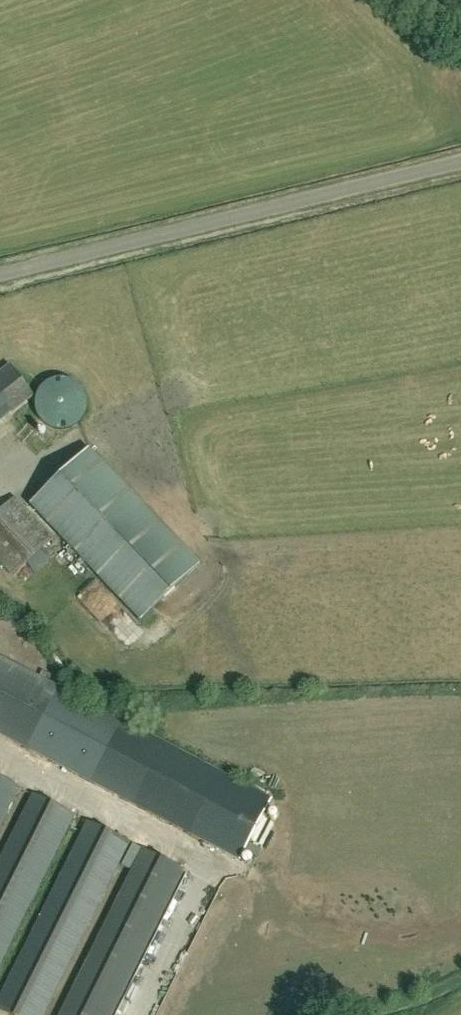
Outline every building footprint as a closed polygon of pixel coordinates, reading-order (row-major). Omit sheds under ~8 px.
[(34,394),(10,365),(0,373),(0,421),(34,394)] [(82,412),(82,408),(82,403),(80,399),(78,394),(74,391),(71,388),(67,386),(62,385),(58,385),(54,385),(49,387),(43,392),(40,396),(38,400),(37,405),(37,409),(37,413),(39,417),(43,424),(47,427),(51,429),(55,430),(61,430),(68,429),(72,426),(75,424),(80,417),(82,412)] [(89,448),(30,503),(140,620),(199,565),(89,448)] [(0,510),(0,560),(15,575),(53,538),(14,497),(0,510)] [(240,861),(271,799),(0,657),(0,735),(240,861)] [(20,787),(0,777),(0,827),(20,787)] [(75,815),(34,794),(0,860),(0,966),(75,815)] [(0,999),(0,1008),(15,1014),(44,1014),(130,842),(89,821),(0,999)] [(144,849),(61,1014),(113,1014),(185,869),(144,849)]
